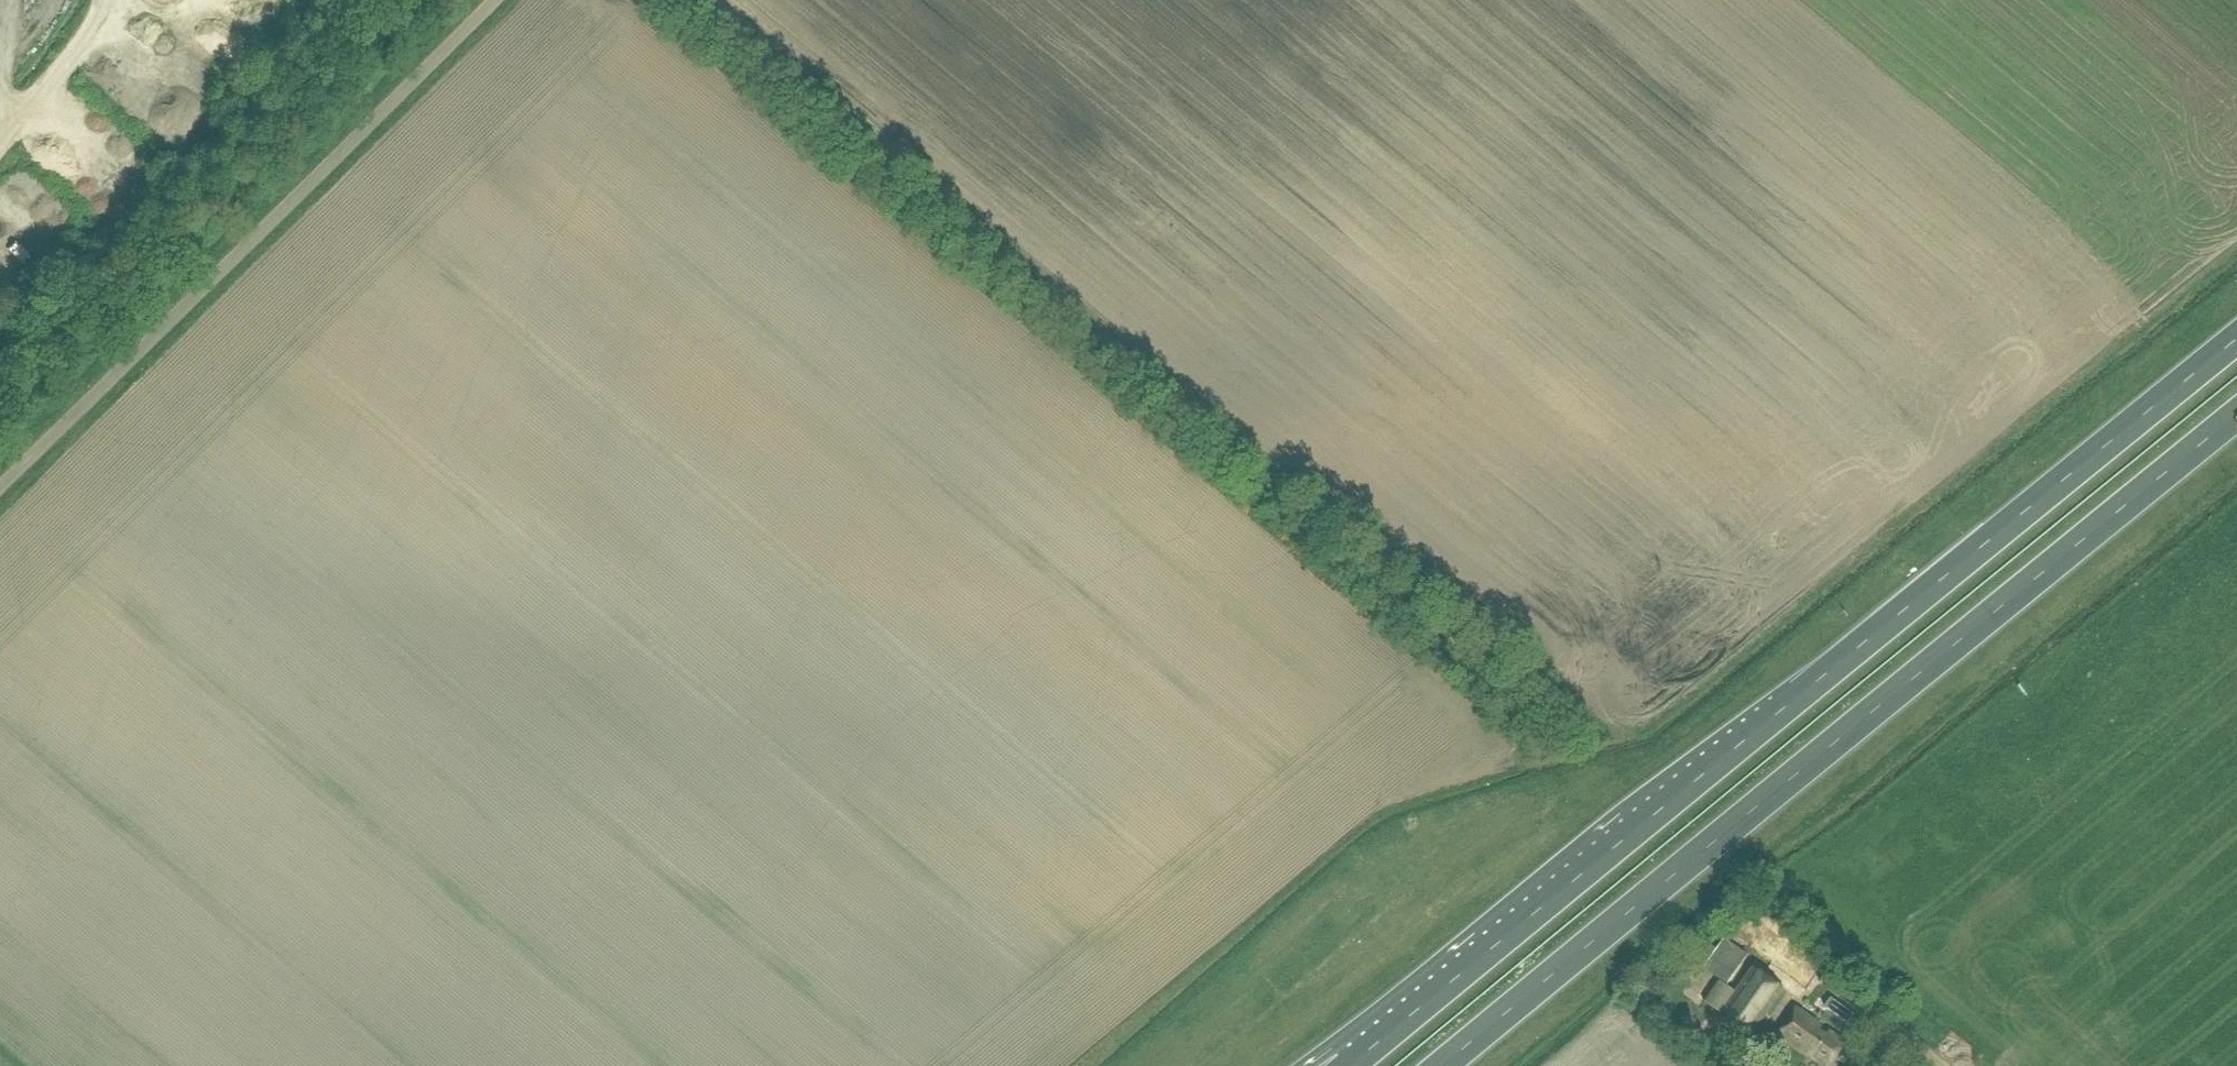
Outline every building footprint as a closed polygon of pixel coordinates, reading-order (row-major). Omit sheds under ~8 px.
[(1786,991),(1756,969),(1721,1017),(1751,1039),(1786,991)] [(1794,1006),(1775,1033),(1811,1058),(1812,1056),(1826,1065),(1829,1065),(1846,1042),(1829,1030),(1825,1035),(1815,1027),(1818,1022),(1794,1006)]
